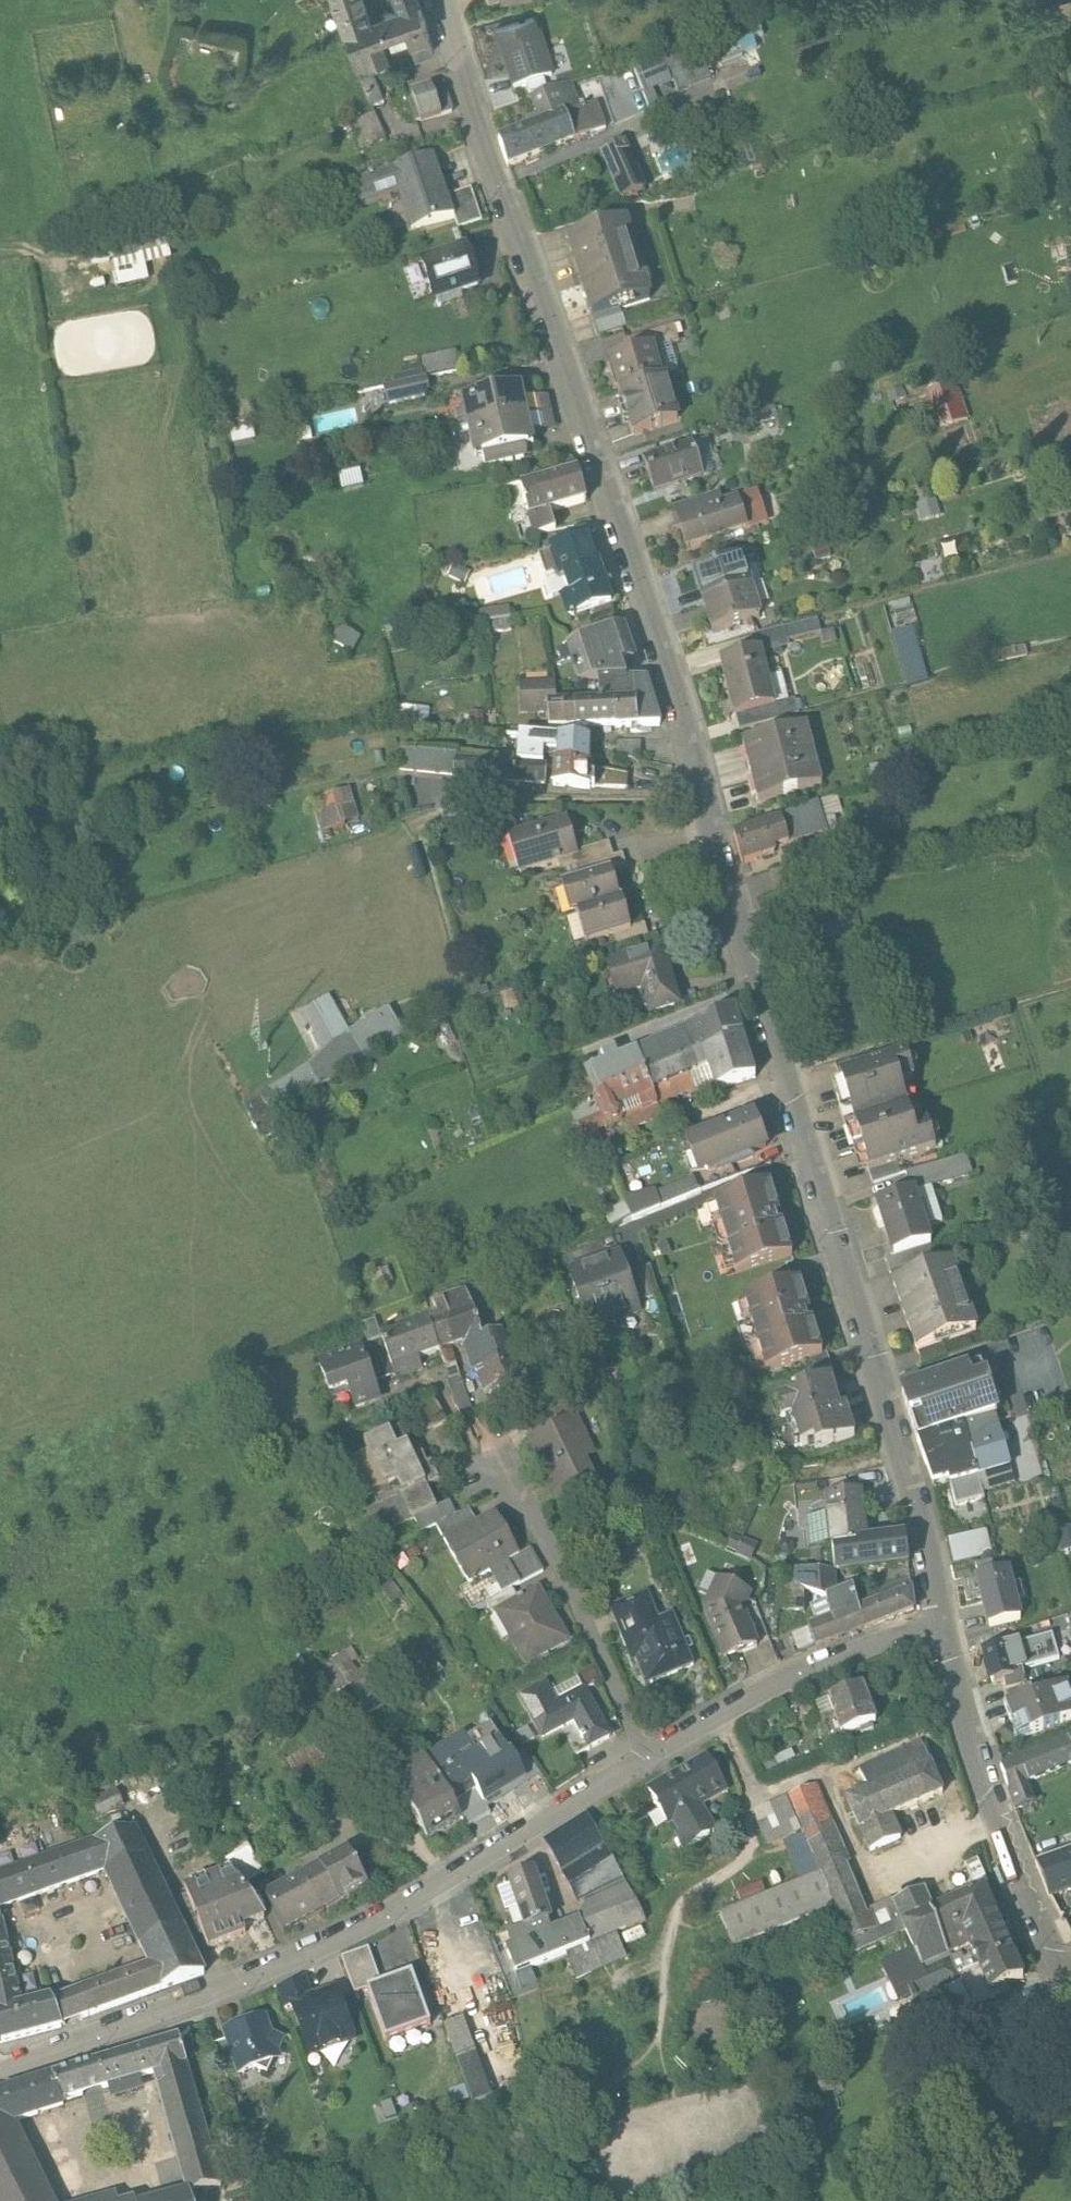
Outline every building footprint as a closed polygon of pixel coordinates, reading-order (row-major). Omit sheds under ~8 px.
[(369,21),(362,0),(334,0),(345,31),(369,21)] [(418,3),(417,0),(396,0),(400,10),(418,3)] [(380,17),(388,38),(406,32),(410,43),(417,61),(435,54),(429,38),(425,25),(418,3),(400,10),(380,17)] [(380,42),(388,38),(380,17),(369,21),(345,31),(352,50),(348,51),(372,110),(384,104),(370,69),(387,62),(380,42)] [(496,30),(514,88),(552,76),(533,18),(496,30)] [(406,32),(388,38),(391,50),(410,43),(406,32)] [(638,71),(645,92),(677,82),(680,89),(709,79),(700,51),(638,71)] [(444,81),(411,92),(421,120),(453,109),(444,81)] [(564,115),(573,137),(605,127),(598,108),(593,111),(591,107),(586,108),(585,104),(579,105),(571,82),(531,96),(538,116),(530,118),(533,126),(564,115)] [(374,115),(352,124),(361,150),(385,141),(374,115)] [(499,139),(508,164),(573,137),(564,115),(533,126),(499,139)] [(603,152),(623,200),(644,191),(623,144),(603,152)] [(414,232),(452,219),(444,197),(431,158),(347,186),(354,205),(400,189),(414,232)] [(466,189),(444,197),(452,219),(456,231),(478,224),(466,189)] [(282,202),(286,216),(298,212),(294,198),(282,202)] [(172,202),(159,207),(165,222),(178,217),(172,202)] [(567,240),(592,318),(649,301),(625,223),(567,240)] [(169,264),(164,242),(111,255),(116,277),(169,264)] [(426,262),(439,304),(482,290),(468,248),(426,262)] [(597,338),(625,329),(621,315),(593,324),(597,338)] [(423,356),(428,374),(461,365),(456,348),(423,356)] [(610,364),(620,396),(663,383),(653,351),(610,364)] [(427,376),(387,385),(392,405),(431,396),(427,376)] [(953,380),(925,390),(939,430),(966,420),(953,380)] [(620,396),(633,438),(681,423),(668,382),(663,383),(620,396)] [(469,432),(526,419),(522,403),(520,391),(505,394),(503,386),(468,394),(470,401),(463,403),(469,432)] [(522,403),(526,419),(549,413),(546,397),(522,403)] [(775,410),(752,417),(756,428),(779,421),(775,410)] [(549,413),(526,419),(531,439),(554,433),(549,413)] [(531,439),(526,419),(469,432),(475,459),(483,457),(486,470),(523,461),(521,451),(533,449),(531,439)] [(695,450),(645,464),(654,495),(704,481),(695,450)] [(577,472),(521,487),(535,538),(554,532),(549,513),(586,503),(577,472)] [(677,508),(681,521),(723,509),(719,496),(677,508)] [(916,504),(921,521),(940,515),(935,497),(916,504)] [(757,499),(739,504),(748,533),(765,528),(757,499)] [(723,509),(681,521),(689,550),(748,533),(739,504),(723,509)] [(589,535),(551,547),(567,594),(560,596),(568,619),(612,605),(589,535)] [(694,569),(703,599),(751,585),(742,554),(694,569)] [(703,599),(712,629),(760,614),(751,585),(703,599)] [(511,605),(475,607),(477,630),(513,627),(511,605)] [(756,630),(760,646),(820,631),(816,615),(756,630)] [(637,729),(661,728),(647,680),(626,681),(622,669),(637,664),(623,629),(568,646),(580,687),(598,685),(601,704),(617,704),(637,704),(637,729)] [(912,629),(891,635),(906,684),(927,678),(912,629)] [(1051,636),(992,649),(994,659),(1053,645),(1051,636)] [(760,646),(722,656),(735,709),(774,700),(760,646)] [(549,729),(591,729),(590,704),(555,704),(555,688),(518,689),(519,717),(549,717),(549,729)] [(774,700),(735,709),(739,724),(799,709),(796,694),(774,700)] [(402,701),(398,714),(427,721),(430,709),(402,701)] [(591,729),(617,729),(617,704),(601,704),(590,704),(591,729)] [(637,729),(637,704),(617,704),(617,729),(637,729)] [(741,741),(756,799),(822,783),(807,724),(741,741)] [(557,765),(588,766),(588,742),(517,738),(518,764),(540,765),(540,752),(556,755),(557,765)] [(641,745),(617,745),(618,760),(639,764),(641,745)] [(546,787),(548,768),(403,756),(402,775),(546,787)] [(588,766),(557,765),(556,789),(630,790),(629,776),(588,766)] [(321,831),(344,823),(341,809),(354,804),(348,789),(320,798),(324,812),(317,814),(321,831)] [(839,803),(782,822),(789,848),(840,834),(835,823),(843,821),(839,803)] [(782,822),(734,835),(743,865),(790,853),(789,848),(782,822)] [(557,863),(578,857),(568,824),(516,838),(526,872),(557,863)] [(929,844),(927,834),(913,836),(916,847),(929,844)] [(575,872),(612,862),(608,849),(578,857),(557,863),(561,876),(575,872)] [(627,871),(623,859),(612,862),(575,872),(579,885),(627,871)] [(577,916),(620,905),(612,876),(579,885),(566,888),(574,917),(577,916)] [(620,905),(577,916),(586,947),(614,939),(631,934),(623,904),(620,905)] [(647,930),(631,934),(614,939),(617,951),(650,942),(647,930)] [(679,1007),(661,952),(607,969),(617,1000),(648,990),(656,1014),(679,1007)] [(326,995),(313,1002),(335,1040),(346,1034),(326,995)] [(284,1105),(404,1035),(390,1012),(352,1031),(346,1034),(335,1040),(308,1068),(274,1086),(271,1087),(282,1107),(284,1105)] [(646,1079),(741,1033),(730,1013),(589,1073),(600,1099),(646,1079)] [(755,1075),(741,1033),(646,1079),(659,1109),(711,1078),(714,1088),(755,1075)] [(835,1061),(839,1074),(866,1066),(863,1053),(835,1061)] [(839,1074),(854,1122),(907,1106),(900,1084),(914,1080),(906,1054),(866,1066),(839,1074)] [(659,1109),(646,1079),(600,1099),(608,1118),(609,1125),(628,1120),(634,1129),(665,1119),(659,1109)] [(271,1155),(295,1142),(267,1090),(265,1091),(246,1101),(243,1103),(271,1155)] [(571,1111),(578,1129),(596,1123),(608,1118),(600,1099),(571,1111)] [(690,1133),(706,1172),(777,1144),(762,1105),(690,1133)] [(854,1122),(869,1171),(897,1163),(936,1151),(928,1125),(914,1129),(907,1106),(854,1122)] [(596,1123),(578,1129),(590,1154),(605,1147),(596,1123)] [(905,1174),(911,1192),(913,1191),(913,1193),(973,1175),(967,1156),(905,1174)] [(869,1171),(873,1184),(900,1175),(897,1163),(869,1171)] [(623,1194),(627,1200),(635,1216),(704,1187),(699,1173),(659,1189),(658,1186),(623,1194)] [(742,1270),(796,1252),(773,1178),(718,1195),(742,1270)] [(892,1256),(930,1244),(913,1193),(913,1191),(911,1192),(876,1203),(888,1240),(887,1241),(891,1255),(892,1256)] [(604,1212),(611,1227),(635,1216),(627,1200),(604,1212)] [(668,1239),(658,1243),(663,1254),(672,1250),(668,1239)] [(891,1255),(885,1257),(894,1283),(919,1274),(914,1262),(934,1256),(930,1244),(892,1256),(891,1255)] [(596,1255),(619,1320),(647,1310),(643,1298),(632,1269),(624,1245),(596,1255)] [(567,1265),(590,1330),(619,1320),(596,1255),(567,1265)] [(632,1269),(643,1298),(661,1292),(651,1263),(632,1269)] [(894,1283),(918,1352),(943,1343),(975,1332),(951,1263),(919,1274),(894,1283)] [(799,1280),(743,1297),(766,1371),(802,1360),(822,1354),(822,1352),(799,1280)] [(444,1293),(465,1342),(466,1341),(486,1333),(466,1286),(444,1293)] [(454,1345),(465,1342),(444,1293),(443,1290),(431,1294),(439,1313),(432,1316),(443,1348),(453,1389),(465,1384),(454,1345)] [(573,1313),(569,1303),(556,1308),(560,1318),(573,1313)] [(420,1356),(443,1348),(432,1316),(382,1334),(383,1338),(396,1373),(397,1377),(424,1367),(420,1356)] [(365,1344),(383,1338),(382,1334),(377,1318),(345,1330),(352,1349),(365,1344)] [(466,1341),(475,1366),(515,1352),(506,1328),(486,1333),(466,1341)] [(396,1373),(383,1338),(365,1344),(377,1379),(396,1373)] [(943,1343),(918,1352),(922,1364),(947,1355),(943,1343)] [(352,1349),(320,1360),(333,1398),(351,1392),(357,1409),(384,1399),(377,1379),(365,1344),(352,1349)] [(822,1354),(802,1360),(806,1373),(831,1365),(827,1351),(822,1352),(822,1354)] [(475,1366),(484,1392),(525,1377),(515,1352),(475,1366)] [(988,1364),(902,1393),(917,1440),(964,1426),(995,1416),(1003,1413),(988,1364)] [(831,1365),(806,1373),(800,1374),(804,1387),(830,1379),(830,1381),(836,1379),(832,1365),(831,1365)] [(700,1371),(686,1376),(689,1385),(703,1380),(700,1371)] [(804,1387),(795,1390),(796,1395),(774,1402),(780,1422),(786,1421),(794,1449),(800,1447),(801,1449),(813,1444),(815,1450),(854,1438),(845,1407),(839,1409),(830,1381),(830,1379),(804,1387)] [(465,1384),(453,1389),(461,1412),(474,1407),(465,1384)] [(436,1393),(409,1405),(421,1432),(448,1420),(436,1393)] [(527,1418),(534,1433),(576,1413),(570,1399),(527,1418)] [(527,1436),(561,1507),(603,1487),(590,1458),(599,1454),(579,1412),(576,1413),(534,1433),(527,1436)] [(995,1416),(964,1426),(978,1476),(1009,1467),(995,1416)] [(414,1517),(439,1506),(430,1485),(442,1479),(433,1460),(429,1462),(426,1455),(425,1450),(416,1454),(404,1423),(366,1440),(370,1450),(345,1460),(360,1494),(381,1487),(383,1492),(374,1496),(378,1503),(359,1512),(372,1537),(414,1517)] [(964,1426),(917,1440),(925,1464),(943,1459),(948,1479),(950,1484),(978,1477),(978,1476),(964,1426)] [(943,1459),(925,1464),(932,1484),(948,1479),(943,1459)] [(791,1467),(795,1503),(827,1499),(827,1496),(829,1496),(824,1462),(791,1467)] [(1009,1467),(978,1476),(978,1477),(982,1493),(1014,1484),(1009,1467)] [(982,1493),(978,1477),(950,1484),(955,1506),(984,1499),(982,1493)] [(833,1546),(873,1542),(872,1536),(865,1537),(863,1525),(871,1524),(870,1516),(862,1517),(860,1492),(829,1496),(827,1496),(827,1499),(829,1514),(833,1544),(833,1546)] [(439,1524),(458,1514),(451,1499),(439,1506),(414,1517),(422,1532),(439,1524)] [(446,1537),(478,1520),(472,1507),(458,1514),(439,1524),(446,1537)] [(446,1537),(470,1582),(493,1570),(523,1554),(498,1508),(478,1520),(446,1537)] [(833,1544),(829,1514),(806,1517),(809,1547),(833,1544)] [(987,1531),(948,1540),(954,1566),(993,1556),(987,1531)] [(728,1545),(752,1557),(757,1547),(734,1535),(728,1545)] [(835,1571),(911,1562),(905,1538),(873,1542),(833,1546),(835,1571)] [(544,1569),(532,1548),(523,1554),(493,1570),(504,1592),(514,1587),(544,1569)] [(991,1563),(976,1567),(979,1579),(977,1580),(985,1611),(987,1611),(991,1627),(1019,1621),(1006,1566),(992,1569),(991,1563)] [(831,1570),(793,1565),(791,1578),(828,1595),(833,1593),(831,1570)] [(725,1658),(763,1644),(748,1605),(756,1591),(718,1574),(704,1605),(725,1658)] [(393,1581),(382,1589),(393,1604),(404,1596),(393,1581)] [(778,1581),(776,1607),(803,1608),(804,1588),(778,1581)] [(519,1597),(495,1611),(526,1665),(574,1640),(543,1585),(519,1597)] [(495,1611),(519,1597),(514,1587),(504,1592),(487,1602),(492,1612),(495,1611)] [(833,1593),(828,1595),(833,1618),(808,1627),(815,1647),(864,1628),(859,1610),(852,1587),(833,1593)] [(648,1684),(698,1663),(676,1610),(662,1616),(651,1589),(610,1605),(634,1661),(637,1659),(648,1684)] [(859,1610),(864,1628),(913,1609),(912,1591),(859,1610)] [(1017,1641),(982,1650),(990,1681),(1001,1677),(1006,1690),(1027,1682),(1024,1667),(1059,1658),(1051,1634),(1018,1643),(1017,1641)] [(347,1651),(343,1645),(307,1667),(327,1699),(350,1686),(367,1715),(403,1696),(389,1672),(383,1675),(377,1661),(358,1671),(354,1663),(360,1659),(354,1648),(347,1651)] [(595,1667),(582,1675),(588,1686),(601,1678),(595,1667)] [(579,1678),(554,1691),(559,1699),(583,1687),(579,1678)] [(591,1748),(614,1735),(587,1685),(583,1687),(559,1699),(554,1691),(547,1679),(520,1694),(544,1739),(562,1729),(576,1721),(591,1748)] [(1014,1737),(1070,1716),(1070,1699),(1065,1683),(1003,1705),(1014,1737)] [(861,1688),(828,1701),(833,1714),(822,1718),(830,1739),(874,1724),(861,1688)] [(451,1746),(426,1761),(452,1803),(476,1789),(484,1802),(524,1777),(512,1757),(510,1758),(491,1728),(466,1743),(471,1751),(459,1758),(451,1746)] [(999,1768),(1013,1807),(1029,1801),(1023,1786),(1070,1769),(1070,1742),(999,1768)] [(866,1790),(928,1762),(919,1743),(857,1770),(866,1790)] [(701,1805),(727,1791),(705,1751),(643,1786),(664,1824),(668,1822),(682,1848),(715,1829),(701,1805)] [(759,1760),(758,1761),(764,1773),(777,1767),(771,1755),(759,1760)] [(452,1803),(426,1761),(409,1772),(413,1779),(397,1789),(425,1833),(458,1813),(452,1803)] [(846,1799),(868,1848),(900,1833),(891,1813),(941,1791),(928,1762),(866,1790),(846,1799)] [(847,1941),(899,1921),(891,1902),(889,1898),(864,1909),(846,1863),(850,1860),(815,1784),(787,1796),(802,1831),(784,1839),(798,1881),(717,1915),(729,1948),(833,1906),(847,1941)] [(119,1791),(93,1804),(101,1821),(127,1809),(119,1791)] [(1016,1811),(1034,1862),(1070,1848),(1070,1830),(1064,1811),(1042,1820),(1035,1804),(1016,1811)] [(649,1922),(589,1812),(545,1840),(582,1918),(595,1945),(619,1935),(649,1922)] [(149,1968),(160,1991),(204,1975),(134,1830),(95,1844),(105,1872),(149,1968)] [(232,1872),(241,1886),(252,1880),(250,1875),(260,1868),(243,1837),(229,1845),(236,1858),(226,1864),(232,1872)] [(105,1872),(95,1844),(0,1876),(0,1909),(105,1872)] [(1034,1862),(1048,1898),(1070,1890),(1070,1848),(1034,1862)] [(348,1852),(265,1897),(284,1932),(367,1887),(348,1852)] [(973,1908),(983,1886),(988,1883),(976,1859),(964,1864),(975,1889),(933,1907),(923,1888),(891,1902),(899,1921),(912,1952),(980,1924),(973,1908)] [(528,1929),(555,1919),(539,1867),(511,1879),(512,1883),(520,1907),(528,1929)] [(208,1948),(245,1933),(243,1927),(264,1919),(251,1901),(241,1886),(232,1872),(186,1890),(208,1948)] [(498,1889),(506,1912),(520,1907),(512,1883),(498,1889)] [(1015,1964),(983,1886),(973,1908),(980,1924),(912,1952),(882,1968),(886,1979),(846,1998),(859,2025),(958,1979),(975,1971),(986,1994),(1021,1978),(1015,1964)] [(22,2005),(20,1998),(0,1914),(0,2011),(22,2005)] [(568,1954),(595,1945),(582,1918),(564,1925),(560,1918),(555,1919),(528,1929),(530,1940),(535,1965),(568,1954)] [(630,1960),(619,1935),(595,1945),(568,1954),(575,1984),(630,1960)] [(535,1965),(530,1940),(516,1941),(524,1985),(530,1990),(541,1988),(535,1965)] [(369,1947),(342,1957),(356,1995),(370,1990),(383,1986),(369,1947)] [(62,2026),(160,1991),(149,1968),(53,2002),(62,2026)] [(383,1986),(370,1990),(387,2039),(431,2024),(414,1975),(383,1986)] [(310,1979),(278,1990),(283,2005),(292,2002),(315,1995),(310,1979)] [(315,1995),(292,2002),(311,2058),(359,2042),(340,1986),(315,1995)] [(53,2002),(51,1998),(29,2004),(27,1997),(20,1998),(22,2005),(0,2011),(0,2043),(61,2028),(62,2027),(62,2026),(53,2002)] [(1034,1998),(978,2023),(990,2051),(1047,2026),(1034,1998)] [(485,2010),(469,2017),(497,2090),(521,2080),(511,2054),(503,2057),(485,2010)] [(268,2015),(224,2032),(228,2044),(240,2077),(261,2069),(269,2075),(273,2065),(284,2061),(281,2052),(287,2040),(276,2034),(268,2015)] [(466,2019),(445,2027),(458,2058),(478,2051),(466,2019)] [(182,2037),(102,2060),(110,2098),(159,2086),(190,2192),(193,2192),(223,2185),(182,2037)] [(218,2046),(230,2081),(240,2077),(228,2044),(218,2046)] [(478,2051),(458,2058),(475,2104),(494,2097),(478,2051)] [(102,2060),(2,2088),(19,2123),(110,2098),(102,2060)] [(2,2088),(0,2091),(0,2200),(58,2200),(19,2123),(2,2088)] [(118,2192),(84,2200),(120,2200),(118,2192)] [(193,2192),(153,2200),(196,2200),(193,2192)]
